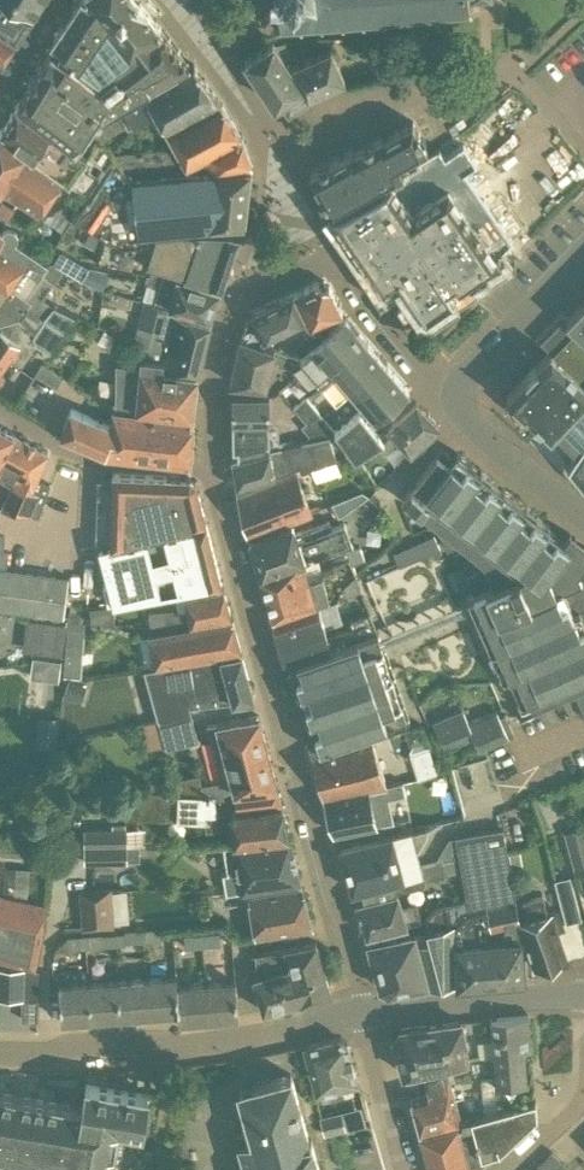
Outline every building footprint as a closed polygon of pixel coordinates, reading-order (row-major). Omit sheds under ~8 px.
[(33,12),(16,0),(0,0),(0,25),(18,36),(23,28),(33,12)] [(33,12),(41,0),(16,0),(33,12)] [(75,145),(97,109),(102,113),(190,62),(160,25),(141,0),(79,0),(53,38),(55,39),(17,101),(75,145)] [(279,22),(469,6),(469,2),(493,0),(277,0),(279,22)] [(2,60),(18,36),(0,25),(0,59),(2,60)] [(302,85),(290,64),(274,40),(245,59),(275,104),(302,85)] [(290,64),(302,85),(308,94),(345,78),(332,46),(290,64)] [(155,111),(164,128),(218,97),(195,62),(192,64),(123,105),(133,122),(134,123),(155,111)] [(242,136),(218,97),(164,128),(186,166),(194,161),(199,170),(200,172),(210,170),(252,161),(242,136)] [(75,145),(17,101),(0,129),(88,195),(118,152),(116,152),(100,139),(98,137),(88,154),(75,145)] [(91,123),(100,139),(127,124),(118,108),(106,115),(91,123)] [(421,156),(433,149),(429,142),(417,148),(404,124),(356,147),(308,169),(332,213),(422,159),(421,156)] [(62,179),(0,132),(0,186),(40,212),(62,179)] [(422,159),(332,213),(384,288),(401,276),(426,312),(500,261),(497,256),(523,229),(457,135),(433,149),(421,156),(422,159)] [(183,174),(182,172),(168,147),(118,152),(138,179),(183,174)] [(199,170),(182,172),(183,174),(138,179),(118,152),(88,195),(72,218),(90,228),(123,246),(142,248),(141,243),(139,243),(137,230),(244,221),(251,166),(210,170),(200,172),(199,172),(199,170)] [(28,305),(32,299),(27,295),(49,265),(16,242),(17,241),(18,240),(18,237),(18,236),(18,234),(17,232),(15,230),(13,228),(11,228),(9,228),(7,228),(5,228),(4,229),(3,230),(1,232),(0,232),(0,322),(6,321),(21,317),(28,305)] [(142,243),(141,243),(142,248),(123,246),(90,228),(84,241),(99,249),(95,262),(146,269),(147,262),(221,284),(238,233),(229,230),(198,230),(180,229),(156,232),(156,234),(142,235),(142,243)] [(53,262),(81,279),(89,266),(61,249),(53,262)] [(147,273),(145,281),(158,285),(153,300),(168,304),(210,318),(219,288),(177,275),(152,267),(150,274),(147,273)] [(328,284),(327,284),(324,279),(319,281),(318,279),(293,292),(306,316),(310,326),(304,329),(313,346),(323,337),(317,323),(342,310),(329,284),(328,284)] [(264,307),(253,312),(254,314),(265,336),(268,335),(306,316),(293,292),(264,307)] [(506,404),(516,414),(526,412),(527,411),(552,434),(556,430),(577,451),(568,465),(583,485),(583,301),(569,316),(566,319),(552,335),(559,342),(552,350),(551,349),(550,350),(524,377),(507,395),(506,404)] [(76,315),(54,304),(44,316),(66,330),(76,315)] [(10,358),(21,366),(37,344),(32,328),(35,330),(44,316),(28,305),(21,317),(6,321),(1,329),(0,328),(0,334),(20,344),(10,358)] [(162,368),(198,371),(210,321),(186,315),(187,314),(175,311),(158,308),(148,305),(139,341),(142,342),(143,355),(141,355),(141,356),(164,359),(162,368)] [(294,363),(291,365),(292,366),(312,389),(335,370),(364,404),(334,428),(336,431),(355,458),(377,443),(384,438),(380,433),(371,422),(408,388),(346,317),(323,337),(313,346),(300,357),(294,363)] [(528,364),(548,346),(534,331),(514,349),(528,364)] [(0,334),(0,372),(10,358),(20,344),(0,334)] [(275,348),(241,337),(240,336),(231,382),(266,385),(273,357),(275,348)] [(292,366),(291,365),(294,363),(292,361),(297,356),(275,348),(273,357),(280,359),(279,363),(292,366)] [(483,372),(504,389),(510,381),(497,371),(507,358),(499,352),(483,372)] [(193,415),(198,371),(162,368),(164,359),(141,356),(140,365),(116,361),(116,405),(136,408),(193,415)] [(27,408),(49,419),(63,392),(41,381),(27,408)] [(269,394),(232,394),(232,396),(232,422),(233,449),(238,448),(238,454),(266,449),(266,442),(270,441),(270,421),(269,396),(269,394)] [(330,436),(336,431),(334,428),(306,395),(293,405),(306,421),(301,425),(308,433),(308,436),(329,432),(330,436)] [(384,438),(377,443),(385,452),(400,439),(411,451),(440,425),(417,400),(380,433),(384,438)] [(111,422),(70,406),(61,433),(105,452),(106,452),(191,462),(193,418),(113,408),(111,422)] [(11,431),(0,425),(0,454),(11,431)] [(45,493),(33,488),(49,452),(11,431),(0,454),(0,477),(10,483),(0,507),(0,508),(34,520),(45,493)] [(337,458),(330,436),(329,432),(308,436),(300,439),(302,441),(266,449),(238,454),(232,455),(238,489),(299,465),(301,470),(337,458)] [(366,579),(395,645),(472,611),(501,677),(507,674),(524,714),(575,692),(583,712),(583,542),(570,531),(564,539),(548,526),(550,524),(457,452),(455,454),(445,446),(443,448),(442,447),(403,497),(436,522),(447,547),(435,552),(428,536),(393,551),(399,564),(366,579)] [(369,493),(379,486),(362,460),(351,466),(369,493)] [(312,510),(297,470),(240,492),(237,492),(248,534),(312,510)] [(111,544),(100,546),(102,553),(110,584),(105,584),(109,602),(183,588),(222,581),(206,520),(196,480),(190,475),(179,474),(113,472),(111,544)] [(297,531),(294,521),(250,538),(260,567),(285,560),(287,564),(303,559),(304,561),(315,557),(314,556),(328,551),(328,552),(345,546),(351,561),(353,560),(356,567),(370,551),(364,536),(356,539),(358,545),(354,547),(345,521),(332,525),(329,516),(301,526),(302,529),(297,531)] [(345,546),(328,552),(331,561),(349,555),(345,546)] [(266,592),(320,575),(315,557),(304,561),(303,559),(287,564),(285,560),(260,567),(261,570),(266,592)] [(64,616),(66,598),(69,575),(0,566),(0,607),(64,616)] [(361,590),(354,571),(342,583),(346,593),(346,595),(361,590)] [(274,615),(330,597),(323,574),(320,575),(266,592),(274,615)] [(231,614),(224,586),(185,594),(189,609),(175,611),(174,607),(149,610),(151,626),(192,622),(231,614)] [(280,641),(326,625),(323,617),(340,611),(336,599),(273,621),(280,641)] [(156,663),(241,648),(232,617),(150,633),(156,663)] [(62,654),(67,623),(27,618),(22,649),(62,654)] [(67,623),(63,674),(82,676),(86,625),(67,623)] [(287,662),(289,661),(333,646),(326,625),(280,641),(287,662)] [(333,646),(289,661),(307,716),(301,718),(311,748),(409,714),(379,630),(333,646)] [(160,725),(193,717),(190,705),(233,700),(255,697),(242,652),(221,656),(144,668),(160,725)] [(30,675),(59,678),(61,659),(33,655),(30,675)] [(475,735),(469,720),(463,707),(433,720),(436,727),(431,730),(440,751),(474,736),(475,735)] [(475,735),(474,736),(479,750),(515,734),(505,713),(500,715),(497,708),(469,720),(475,735)] [(210,792),(278,785),(278,784),(259,714),(217,721),(218,722),(207,723),(221,779),(201,782),(202,790),(209,789),(210,792)] [(38,715),(36,744),(59,745),(59,716),(38,715)] [(193,717),(160,725),(166,747),(198,739),(193,717)] [(405,731),(409,745),(424,740),(420,726),(405,731)] [(324,796),(386,781),(372,738),(313,754),(324,796)] [(476,800),(487,798),(482,775),(471,777),(476,800)] [(357,841),(379,835),(376,825),(377,825),(372,805),(409,796),(405,779),(387,784),(386,781),(324,796),(335,833),(355,829),(357,841)] [(231,809),(283,802),(278,785),(210,792),(209,789),(202,790),(203,792),(199,792),(203,812),(231,809)] [(203,812),(199,792),(179,791),(128,789),(125,817),(178,818),(205,820),(206,829),(232,827),(234,844),(235,845),(291,837),(283,804),(283,802),(231,809),(203,812)] [(439,820),(465,814),(462,802),(436,808),(439,820)] [(34,834),(49,836),(50,820),(35,819),(34,834)] [(425,878),(421,864),(417,850),(428,831),(427,823),(394,831),(394,832),(379,835),(357,841),(340,844),(352,890),(361,888),(364,898),(397,890),(423,885),(425,878)] [(84,825),(84,842),(124,844),(125,827),(84,825)] [(488,909),(487,905),(487,904),(516,898),(503,826),(456,835),(459,856),(457,856),(454,857),(455,871),(461,870),(466,896),(469,913),(488,909)] [(583,872),(583,827),(564,832),(576,874),(583,872)] [(47,870),(49,836),(34,834),(32,870),(47,870)] [(454,857),(457,856),(454,836),(449,837),(435,861),(454,857)] [(242,892),(301,883),(291,837),(235,845),(234,844),(227,847),(230,861),(237,862),(242,892)] [(27,842),(0,839),(0,852),(3,852),(3,856),(25,859),(27,842)] [(124,861),(124,844),(84,842),(83,859),(124,861)] [(425,878),(455,871),(454,857),(435,861),(421,864),(425,878)] [(28,893),(30,868),(5,865),(3,891),(28,893)] [(566,921),(582,916),(571,874),(555,878),(566,921)] [(301,883),(242,892),(242,894),(247,893),(255,935),(312,925),(310,917),(311,917),(304,892),(302,892),(301,883)] [(82,928),(115,926),(112,885),(79,888),(82,928)] [(364,898),(357,900),(363,920),(364,920),(368,933),(406,924),(397,890),(364,898)] [(37,970),(47,922),(44,921),(46,912),(45,912),(47,903),(0,893),(0,961),(37,970)] [(463,915),(469,913),(466,896),(462,900),(436,904),(425,917),(428,928),(415,931),(369,942),(379,986),(389,992),(426,983),(427,988),(457,984),(452,927),(463,915)] [(501,903),(504,924),(520,920),(517,900),(501,903)] [(491,928),(504,924),(501,903),(487,905),(488,909),(469,913),(463,915),(452,927),(457,984),(457,985),(502,981),(499,941),(487,942),(486,934),(481,935),(480,922),(490,922),(491,928)] [(535,967),(567,956),(551,911),(520,921),(535,967)] [(143,927),(144,940),(162,939),(161,926),(143,927)] [(125,942),(144,940),(143,927),(124,928),(125,942)] [(202,932),(203,945),(222,943),(220,931),(202,932)] [(185,947),(203,945),(202,932),(184,934),(185,947)] [(85,934),(86,946),(104,944),(103,933),(85,934)] [(54,949),(86,946),(85,934),(67,935),(54,949)] [(499,941),(502,981),(525,979),(521,939),(499,941)] [(291,965),(301,1000),(331,992),(316,940),(285,946),(291,965)] [(300,1001),(301,1000),(291,965),(254,976),(263,1010),(300,999),(300,1001)] [(39,970),(0,966),(0,997),(22,998),(22,1019),(38,1019),(39,970)] [(176,984),(178,984),(177,974),(146,977),(149,1013),(178,1010),(176,984)] [(121,1015),(149,1013),(146,977),(118,979),(121,1015)] [(91,1017),(121,1015),(118,979),(88,981),(91,1017)] [(206,981),(209,1017),(239,1015),(236,979),(206,981)] [(61,1019),(91,1017),(88,981),(58,983),(61,1019)] [(178,1020),(209,1017),(206,981),(178,984),(176,984),(178,1010),(178,1020)] [(490,1018),(492,1039),(494,1055),(496,1085),(527,1082),(524,1049),(532,1048),(529,1014),(490,1018)] [(405,1073),(466,1060),(461,1020),(401,1027),(395,1036),(405,1073)] [(317,1091),(358,1080),(347,1041),(339,1036),(304,1045),(317,1091)] [(490,1055),(494,1055),(492,1039),(475,1040),(477,1058),(479,1057),(490,1055)] [(412,1098),(421,1131),(461,1120),(447,1069),(425,1075),(430,1094),(412,1098)] [(291,1073),(239,1087),(253,1138),(240,1142),(248,1169),(321,1169),(312,1137),(309,1137),(291,1073)] [(49,1160),(47,1169),(112,1169),(119,1125),(142,1130),(143,1128),(149,1093),(149,1092),(86,1081),(82,1103),(0,1089),(0,1152),(49,1160)] [(481,1156),(482,1155),(500,1150),(537,1115),(535,1099),(487,1113),(492,1129),(475,1134),(481,1156)] [(342,1104),(321,1110),(325,1128),(352,1121),(347,1106),(346,1103),(342,1104)] [(482,1155),(481,1156),(475,1134),(492,1129),(487,1113),(461,1120),(421,1131),(432,1169),(469,1169),(469,1168),(484,1163),(482,1155)] [(571,1169),(552,1150),(532,1169),(570,1169),(571,1169)]
